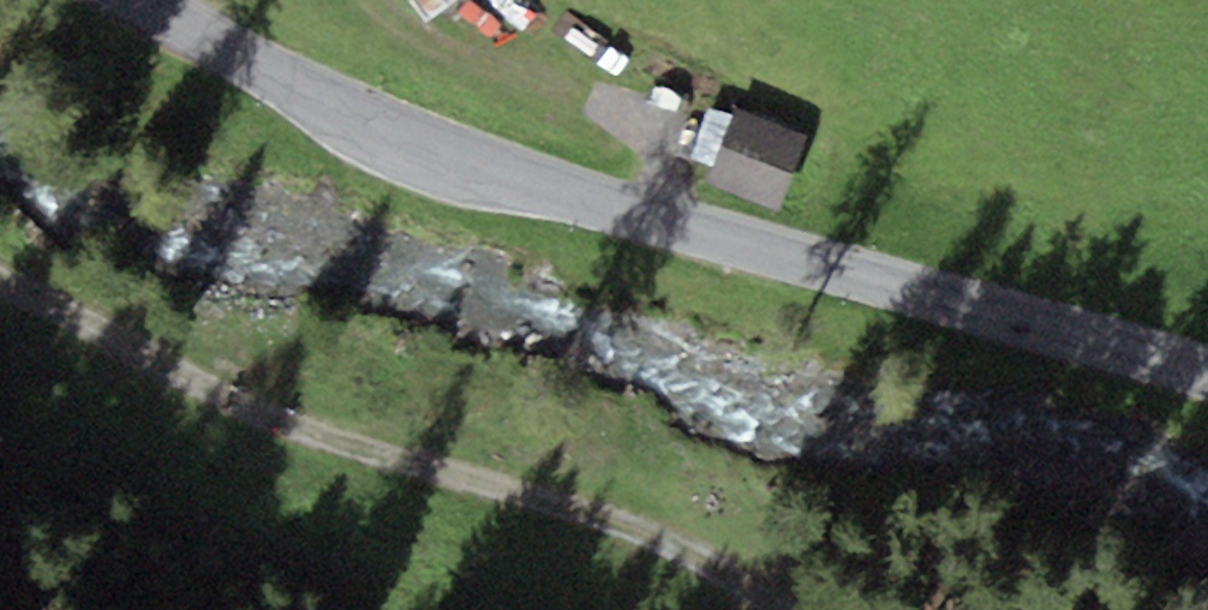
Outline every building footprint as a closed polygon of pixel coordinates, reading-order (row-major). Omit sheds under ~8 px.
[(425,30),(468,0),(404,0),(425,30)] [(796,147),(718,124),(694,203),(772,226),(796,147)]
